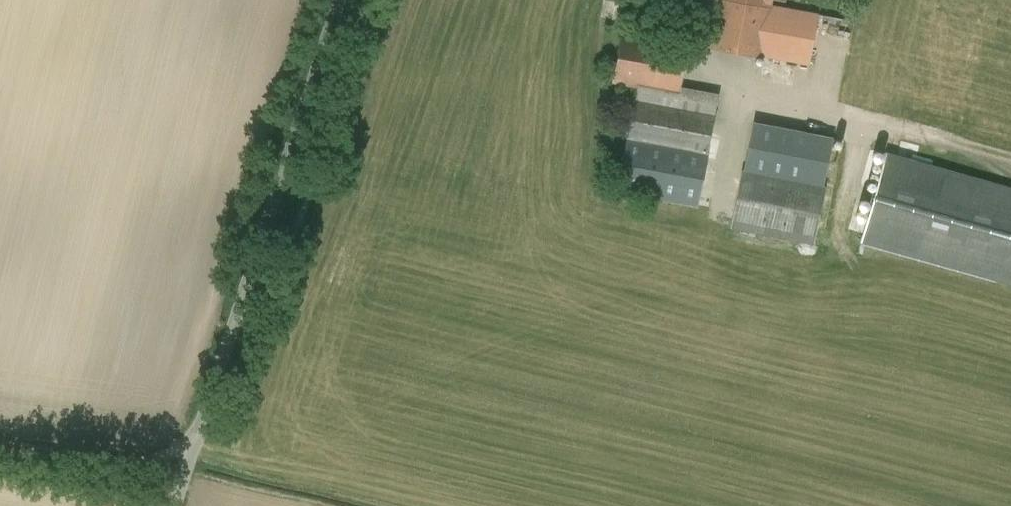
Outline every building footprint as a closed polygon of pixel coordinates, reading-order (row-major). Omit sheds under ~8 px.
[(715,14),(765,23),(768,6),(769,0),(718,0),(715,14)] [(817,15),(768,6),(765,23),(759,55),(808,64),(817,15)] [(765,23),(715,14),(709,46),(759,55),(765,23)] [(690,47),(623,34),(614,82),(638,86),(681,94),(682,88),(690,47)] [(681,94),(638,86),(634,101),(678,109),(681,94)] [(718,94),(682,88),(681,94),(678,109),(713,116),(718,94)] [(678,109),(634,101),(617,190),(696,205),(713,116),(678,109)] [(831,139),(753,123),(743,170),(822,186),(831,139)] [(886,154),(861,241),(1010,284),(1010,189),(886,154)] [(743,170),(731,227),(812,242),(823,186),(822,186),(743,170)]
